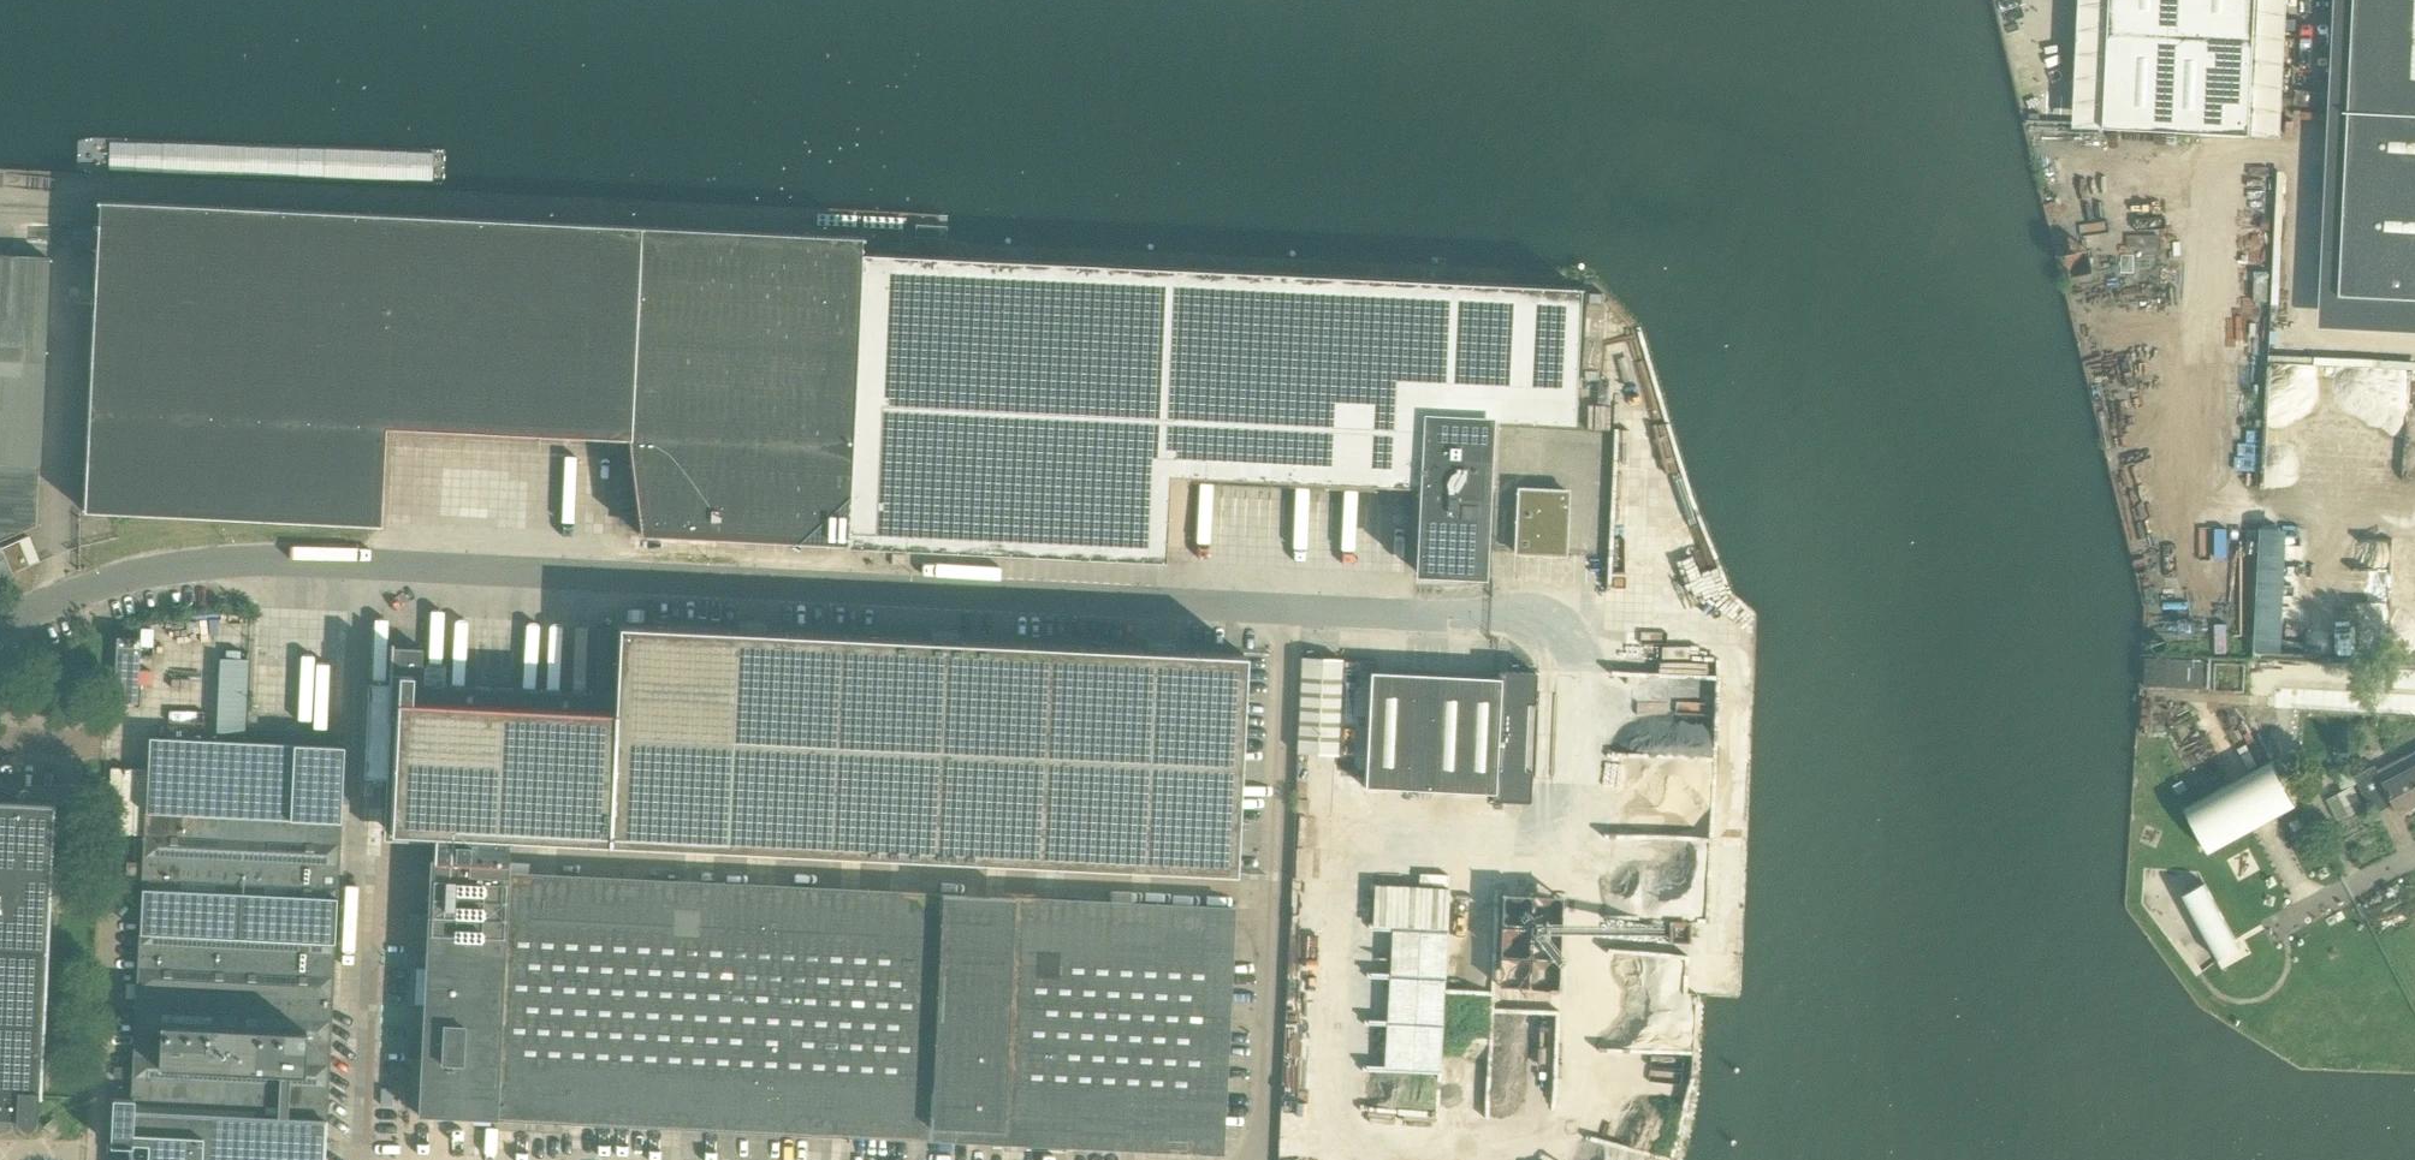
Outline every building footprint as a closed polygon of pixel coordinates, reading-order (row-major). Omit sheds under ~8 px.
[(2250,135),(2257,0),(2110,0),(2104,128),(2250,135)] [(2340,294),(2414,298),(2414,0),(2354,0),(2340,294)] [(847,548),(847,546),(861,253),(862,240),(865,240),(865,237),(96,200),(96,203),(99,203),(99,204),(100,204),(100,214),(99,223),(97,223),(83,511),(381,525),(386,426),(627,438),(639,535),(843,545),(843,548),(847,548)] [(915,237),(945,238),(946,226),(915,224),(915,237)] [(861,253),(847,546),(862,547),(1164,561),(1168,475),(1419,487),(1415,571),(1480,574),(1487,419),(1572,423),(1578,287),(861,253)] [(36,524),(48,258),(0,256),(0,539),(36,524)] [(1566,489),(1518,486),(1515,553),(1563,555),(1566,489)] [(19,540),(1,547),(12,572),(30,565),(19,540)] [(12,572),(1,547),(0,544),(0,581),(13,575),(12,572)] [(433,848),(433,859),(506,863),(506,851),(507,838),(1234,872),(1244,654),(618,624),(614,694),(420,685),(422,648),(392,647),(393,643),(390,642),(387,719),(389,720),(389,717),(396,717),(390,832),(434,834),(433,848)] [(114,633),(110,699),(134,701),(137,634),(114,633)] [(1301,657),(1296,753),(1337,755),(1341,659),(1301,657)] [(2246,695),(2270,695),(2271,667),(2247,666),(2246,695)] [(1369,671),(1364,787),(1492,793),(1492,800),(1529,802),(1531,771),(1523,770),(1527,703),(1534,703),(1535,672),(1498,671),(1497,678),(1369,671)] [(125,890),(142,891),(336,903),(343,747),(149,737),(144,839),(136,839),(135,858),(143,859),(143,862),(126,862),(125,890)] [(2404,758),(2414,779),(2414,752),(2404,758)] [(2404,758),(2378,771),(2375,765),(2356,775),(2376,813),(2395,804),(2399,812),(2414,804),(2414,779),(2404,758)] [(2270,762),(2251,772),(2185,808),(2210,852),(2296,805),(2270,762)] [(2334,774),(2341,786),(2354,780),(2347,767),(2334,774)] [(48,913),(49,913),(49,911),(46,911),(46,896),(50,896),(50,894),(49,894),(53,805),(56,805),(56,804),(0,801),(0,911),(48,913)] [(635,1123),(642,976),(647,881),(506,874),(507,863),(506,863),(433,859),(430,859),(430,860),(433,861),(425,1041),(413,1041),(412,1059),(424,1059),(422,1113),(418,1113),(418,1114),(495,1118),(495,1116),(620,1122),(635,1123)] [(642,976),(714,979),(718,884),(647,881),(642,976)] [(2205,883),(2183,895),(2218,960),(2240,948),(2205,883)] [(714,979),(787,982),(791,888),(718,884),(714,979)] [(787,982),(858,986),(862,891),(791,888),(787,982)] [(142,891),(132,1086),(113,1085),(112,1097),(109,1145),(129,1146),(128,1159),(323,1159),(336,903),(142,891)] [(858,986),(998,993),(1003,898),(862,891),(858,986)] [(998,993),(1080,997),(1085,902),(1003,898),(998,993)] [(1085,902),(1080,997),(1073,1144),(1221,1152),(1224,1075),(1225,1041),(1232,908),(1085,902)] [(0,911),(0,1117),(15,1117),(15,1120),(16,1121),(16,1123),(18,1125),(19,1126),(21,1128),(23,1128),(25,1129),(27,1129),(29,1128),(31,1128),(32,1126),(34,1125),(35,1123),(36,1122),(37,1120),(37,1119),(38,1096),(42,1096),(42,1094),(40,1094),(42,1043),(48,913),(0,911)] [(406,939),(427,940),(428,916),(407,915),(406,939)] [(635,1123),(707,1126),(714,979),(642,976),(635,1123)] [(707,1126),(779,1130),(787,982),(714,979),(707,1126)] [(779,1130),(851,1133),(858,986),(787,982),(779,1130)] [(851,1133),(991,1140),(998,993),(858,986),(851,1133)] [(991,1140),(1073,1144),(1080,997),(998,993),(991,1140)] [(1461,1129),(1453,1115),(1437,1114),(1426,1121),(1425,1130),(1410,1129),(1409,1145),(1405,1145),(1411,1155),(1432,1157),(1427,1159),(1459,1159),(1461,1129)]
